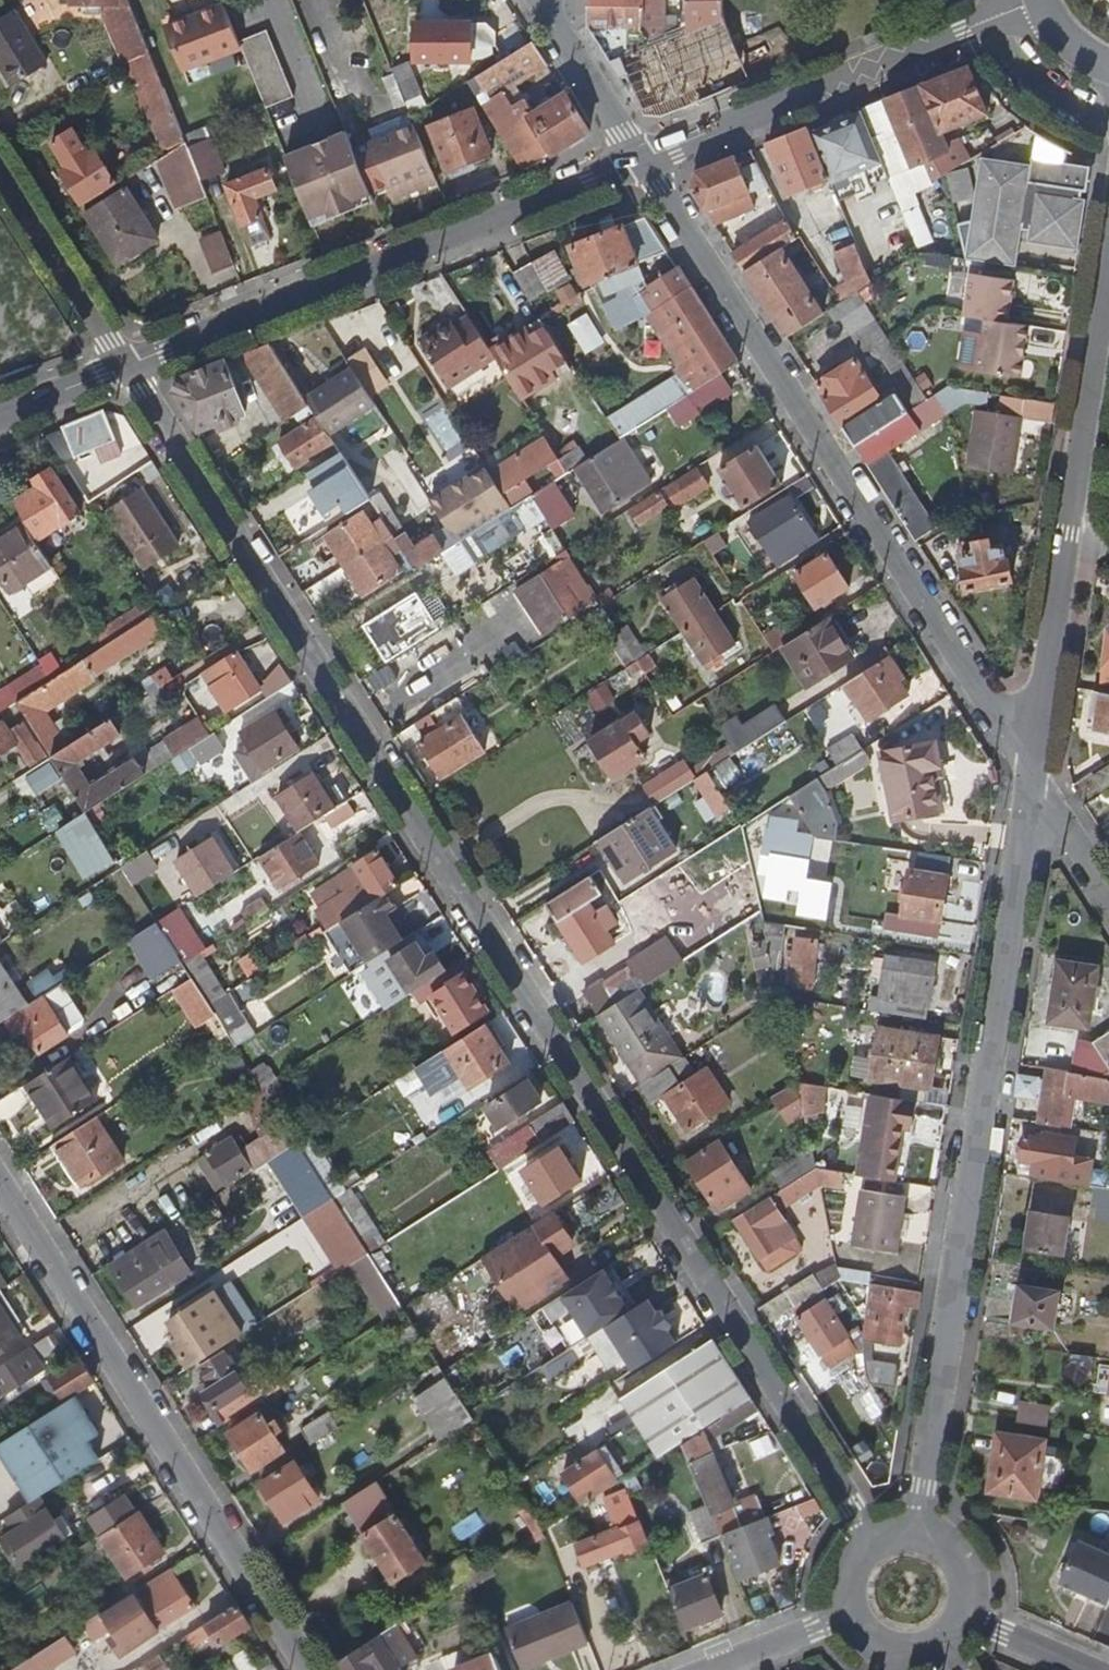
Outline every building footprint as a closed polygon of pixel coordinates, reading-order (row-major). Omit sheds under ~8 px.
[(71,8),(95,8),(116,58),(123,73),(133,67),(149,56),(127,0),(71,0),(71,8)] [(724,0),(686,0),(686,19),(679,19),(678,24),(664,24),(664,0),(590,0),(590,32),(632,99),(639,98),(646,119),(659,119),(750,82),(724,16),(724,0)] [(238,41),(225,9),(166,32),(184,74),(242,51),(238,41)] [(47,68),(14,17),(0,25),(0,69),(14,90),(47,68)] [(482,24),(417,23),(416,61),(472,62),(473,48),(495,48),(495,36),(482,24)] [(238,41),(242,51),(264,108),(293,97),(266,31),(238,41)] [(512,86),(547,66),(532,43),(465,84),(478,106),(500,93),(512,86)] [(149,56),(133,67),(168,152),(185,146),(182,140),(149,56)] [(408,63),(391,70),(393,75),(410,117),(427,107),(408,63)] [(391,70),(389,64),(383,67),(387,77),(393,75),(391,70)] [(168,152),(133,67),(123,73),(142,122),(148,121),(160,155),(168,152)] [(932,188),(946,179),(977,159),(970,141),(958,145),(954,134),(988,119),(970,73),(923,91),(948,158),(924,168),(932,188)] [(510,110),(523,103),(512,86),(500,93),(510,110)] [(948,158),(923,91),(875,110),(864,114),(884,167),(891,184),(905,219),(921,213),(915,200),(922,197),(921,195),(932,188),(924,168),(948,158)] [(589,131),(565,94),(531,116),(523,103),(510,110),(500,93),(478,106),(520,174),(533,169),(589,131)] [(490,157),(473,113),(429,129),(447,174),(490,157)] [(812,136),(830,182),(832,188),(852,180),(865,175),(884,167),(864,114),(812,136)] [(250,133),(246,125),(234,129),(238,138),(250,133)] [(368,193),(386,187),(431,171),(414,127),(352,151),(368,193)] [(227,177),(208,130),(182,140),(185,146),(186,148),(195,172),(202,187),(227,177)] [(809,130),(768,146),(789,197),(830,182),(812,136),(809,130)] [(283,157),(308,221),(327,216),(326,211),(350,202),(353,205),(370,198),(368,193),(352,151),(344,132),(283,157)] [(996,148),(1014,136),(1011,132),(994,143),(996,148)] [(116,187),(96,155),(89,160),(74,136),(53,148),(68,172),(62,177),(82,209),(116,187)] [(1079,254),(1091,171),(1065,168),(1067,154),(1055,148),(1048,144),(1035,139),(1030,170),(977,163),(976,175),(968,174),(946,181),(952,209),(972,203),(969,225),(956,228),(964,264),(1023,273),(1028,239),(1037,240),(1036,248),(1079,254)] [(195,172),(186,148),(159,165),(163,179),(172,177),(176,192),(170,195),(176,213),(207,201),(202,187),(195,172)] [(146,153),(132,161),(141,176),(155,167),(146,153)] [(753,207),(734,159),(699,173),(690,190),(711,224),(713,226),(724,222),(740,216),(754,210),(753,207)] [(770,189),(758,166),(754,168),(747,172),(752,183),(757,181),(762,192),(770,189)] [(891,184),(884,167),(865,175),(872,192),(891,184)] [(391,198),(435,182),(431,171),(386,187),(391,198)] [(274,195),(266,175),(227,190),(241,229),(262,221),(256,202),(274,195)] [(852,180),(832,188),(839,205),(858,197),(852,180)] [(122,271),(160,246),(127,193),(88,216),(122,271)] [(308,221),(311,228),(373,204),(370,198),(353,205),(350,202),(326,211),(327,216),(308,221)] [(929,248),(933,246),(921,213),(905,219),(908,226),(920,222),(929,248)] [(719,377),(738,365),(677,270),(645,291),(638,271),(666,253),(645,220),(571,248),(589,292),(607,286),(617,308),(603,315),(618,345),(652,323),(680,367),(670,373),(673,378),(605,422),(618,442),(669,409),(696,392),(719,377)] [(767,234),(732,256),(745,276),(782,252),(796,243),(786,222),(767,234)] [(908,226),(918,253),(929,248),(920,222),(908,226)] [(217,273),(233,267),(220,234),(205,241),(217,273)] [(853,300),(857,297),(872,287),(856,249),(836,257),(847,286),(853,300)] [(745,276),(787,341),(823,318),(782,252),(745,276)] [(551,255),(514,278),(530,303),(567,280),(551,255)] [(812,281),(833,312),(842,307),(832,292),(821,274),(812,281)] [(961,322),(985,326),(1006,329),(1012,286),(968,279),(961,322)] [(577,297),(571,286),(554,295),(560,306),(577,297)] [(847,286),(832,292),(842,307),(853,300),(847,286)] [(872,287),(857,297),(864,309),(879,298),(872,287)] [(581,305),(577,297),(560,306),(549,313),(552,320),(581,305)] [(833,312),(829,314),(833,323),(842,319),(863,353),(870,350),(878,362),(884,358),(917,409),(925,403),(887,344),(864,309),(857,297),(853,300),(842,307),(833,312)] [(588,313),(569,324),(585,353),(605,342),(588,313)] [(444,327),(436,332),(465,378),(493,359),(468,320),(453,329),(453,331),(449,334),(444,327)] [(388,323),(368,333),(387,362),(406,351),(388,323)] [(449,324),(444,327),(449,334),(453,331),(453,329),(449,324)] [(1019,384),(1027,332),(1016,331),(1006,329),(985,326),(976,377),(1019,384)] [(465,378),(436,332),(418,342),(423,350),(447,387),(448,388),(465,378)] [(534,364),(515,334),(491,349),(511,380),(525,401),(548,386),(534,364)] [(269,347),(244,357),(286,423),(309,409),(305,403),(269,347)] [(447,387),(423,350),(413,356),(427,380),(432,378),(440,391),(447,387)] [(857,361),(817,387),(855,448),(909,414),(898,396),(884,405),(857,361)] [(247,415),(225,365),(181,382),(174,397),(199,435),(221,426),(223,431),(239,425),(237,418),(247,415)] [(351,374),(312,399),(336,437),(375,412),(351,374)] [(732,397),(719,377),(696,392),(669,409),(682,430),(732,397)] [(924,377),(914,383),(923,396),(933,390),(924,377)] [(970,403),(972,394),(947,390),(935,398),(947,418),(970,403)] [(889,455),(947,418),(935,398),(925,403),(917,409),(909,414),(855,448),(917,544),(936,530),(889,455)] [(1053,424),(1056,406),(1002,398),(1001,416),(979,413),(970,470),(1015,478),(1023,421),(1053,424)] [(305,403),(309,409),(312,413),(319,423),(330,441),(336,437),(312,399),(305,403)] [(101,411),(62,426),(73,456),(112,440),(101,411)] [(322,456),(328,466),(341,458),(330,441),(319,423),(278,447),(295,472),(322,456)] [(93,492),(134,477),(121,440),(79,455),(93,492)] [(545,441),(516,459),(538,494),(550,486),(541,472),(557,461),(553,455),(545,441)] [(637,472),(618,442),(609,448),(628,478),(637,472)] [(572,444),(553,455),(557,461),(577,450),(572,444)] [(628,478),(609,448),(586,463),(575,470),(603,513),(637,492),(628,478)] [(782,486),(759,448),(720,472),(726,483),(722,486),(720,492),(724,499),(733,503),(738,500),(743,510),(782,486)] [(557,461),(566,476),(575,470),(586,463),(577,450),(557,461)] [(353,502),(358,511),(370,503),(367,498),(341,458),(328,466),(312,477),(320,489),(314,494),(329,517),(353,502)] [(516,459),(489,476),(502,496),(518,487),(527,501),(531,498),(538,494),(516,459)] [(12,478),(0,460),(0,487),(12,478)] [(84,509),(57,467),(33,481),(37,487),(16,501),(41,539),(84,509)] [(708,487),(697,470),(665,490),(676,507),(708,487)] [(489,476),(486,471),(443,498),(441,502),(431,509),(445,531),(449,536),(465,525),(469,530),(473,527),(478,533),(511,511),(502,496),(489,476)] [(550,486),(538,494),(531,498),(553,532),(572,519),(551,485),(550,486)] [(399,548),(415,573),(443,555),(433,538),(415,549),(397,521),(406,515),(387,486),(367,498),(370,503),(384,525),(392,537),(399,548)] [(140,489),(107,510),(144,567),(176,546),(140,489)] [(670,510),(659,494),(630,513),(641,529),(670,510)] [(777,569),(819,542),(789,499),(748,526),(777,569)] [(478,533),(475,534),(487,553),(523,529),(511,511),(478,533)] [(330,540),(346,566),(392,537),(384,525),(381,528),(382,532),(377,536),(365,518),(330,540)] [(961,524),(963,540),(991,537),(988,519),(961,524)] [(21,520),(0,533),(0,536),(2,539),(0,540),(0,578),(10,593),(51,567),(21,520)] [(449,536),(445,531),(433,538),(443,555),(456,547),(449,536)] [(394,551),(399,548),(392,537),(346,566),(363,593),(399,570),(386,549),(391,545),(394,551)] [(991,537),(963,540),(967,568),(964,569),(968,590),(1013,583),(1009,562),(1007,563),(1004,547),(992,548),(991,537)] [(527,578),(555,622),(580,607),(568,588),(560,576),(575,566),(567,553),(554,561),(527,578)] [(819,607),(849,589),(828,556),(798,574),(819,607)] [(684,634),(716,614),(692,576),(660,596),(684,634)] [(527,578),(512,588),(540,632),(555,622),(527,578)] [(583,578),(568,588),(580,607),(584,613),(600,604),(597,600),(583,578)] [(611,591),(597,600),(600,604),(602,608),(616,599),(611,591)] [(389,664),(438,631),(417,595),(365,629),(389,664)] [(157,613),(150,601),(95,636),(102,648),(156,614),(157,613)] [(619,635),(602,608),(590,616),(627,670),(638,664),(619,635)] [(63,673),(51,680),(16,703),(27,720),(51,757),(67,747),(44,711),(85,684),(81,677),(107,659),(113,666),(167,630),(156,614),(102,648),(63,673)] [(737,647),(716,614),(684,634),(706,667),(737,647)] [(854,659),(827,620),(792,642),(781,649),(807,689),(854,659)] [(779,623),(761,634),(774,653),(781,649),(792,642),(779,623)] [(629,628),(619,635),(638,664),(649,656),(653,654),(647,645),(643,648),(629,628)] [(41,665),(51,680),(63,673),(50,652),(39,661),(41,665)] [(226,711),(259,690),(237,653),(203,674),(226,711)] [(658,670),(649,656),(638,664),(643,673),(647,678),(658,670)] [(903,678),(890,658),(846,686),(869,721),(907,697),(898,682),(903,678)] [(643,673),(638,664),(627,670),(633,680),(643,673)] [(41,665),(0,690),(0,713),(16,703),(51,680),(41,665)] [(293,679),(284,665),(259,690),(264,698),(293,679)] [(162,686),(172,679),(164,667),(143,681),(151,693),(162,686)] [(388,669),(370,680),(381,696),(398,685),(388,669)] [(630,685),(622,674),(609,682),(617,694),(630,685)] [(1103,684),(1098,682),(1092,708),(1097,709),(1094,722),(1108,725),(1108,685),(1107,684),(1103,684)] [(67,747),(51,757),(62,774),(74,793),(86,812),(187,747),(210,732),(200,718),(93,786),(77,762),(171,700),(162,686),(151,693),(67,747)] [(602,687),(589,695),(596,706),(609,697),(602,687)] [(674,715),(683,708),(675,695),(666,701),(674,715)] [(16,703),(0,713),(0,722),(1,724),(7,732),(23,723),(27,720),(16,703)] [(396,717),(406,733),(413,729),(425,722),(415,705),(396,717)] [(731,747),(737,756),(788,723),(777,706),(743,727),(737,719),(720,729),(731,747)] [(297,748),(274,712),(237,735),(243,744),(232,751),(242,767),(249,778),(260,772),(297,748)] [(425,722),(413,729),(444,779),(473,759),(485,751),(475,737),(463,718),(442,731),(432,717),(425,722)] [(652,738),(639,717),(625,726),(623,723),(591,745),(615,781),(647,761),(639,747),(652,738)] [(23,723),(7,732),(1,724),(0,725),(0,755),(16,745),(30,767),(45,758),(23,723)] [(214,730),(210,732),(187,747),(198,763),(225,747),(214,730)] [(837,769),(864,751),(854,735),(827,752),(837,769)] [(691,773),(696,781),(709,773),(731,759),(737,756),(731,747),(691,773)] [(940,770),(935,748),(882,757),(895,825),(938,817),(929,772),(940,770)] [(877,762),(868,749),(864,751),(837,769),(822,778),(830,793),(877,762)] [(744,780),(731,759),(709,773),(722,794),(744,780)] [(678,793),(696,781),(691,773),(687,765),(647,789),(658,806),(678,793)] [(1108,787),(1108,768),(1094,778),(1102,791),(1108,787)] [(709,773),(696,781),(706,798),(696,806),(707,824),(731,808),(722,794),(709,773)] [(277,798),(298,832),(323,816),(337,807),(316,774),(277,798)] [(832,796),(830,793),(822,778),(793,797),(819,841),(839,844),(841,828),(832,796)] [(344,802),(354,796),(346,784),(333,792),(341,804),(344,802)] [(352,814),(344,802),(341,804),(337,807),(323,816),(332,827),(352,814)] [(36,815),(48,833),(65,823),(54,804),(36,815)] [(652,810),(601,842),(626,883),(678,851),(652,810)] [(117,860),(86,812),(68,824),(98,871),(117,860)] [(761,875),(770,876),(771,874),(774,874),(781,834),(796,836),(805,838),(806,826),(773,822),(771,834),(766,833),(761,875)] [(298,832),(259,857),(278,888),(280,885),(285,891),(302,879),(299,875),(318,861),(298,832)] [(805,838),(796,836),(781,834),(774,874),(771,874),(770,876),(767,900),(786,902),(789,891),(805,895),(813,839),(805,838)] [(177,862),(199,896),(235,872),(214,839),(177,862)] [(860,847),(842,844),(841,856),(858,858),(860,847)] [(154,851),(127,865),(136,881),(163,868),(154,851)] [(387,893),(399,885),(377,851),(356,865),(311,893),(320,906),(315,910),(328,930),(335,926),(342,921),(387,893)] [(942,926),(951,861),(919,856),(917,874),(909,872),(903,916),(902,920),(942,926)] [(91,883),(82,867),(68,875),(77,891),(91,883)] [(592,877),(546,906),(583,962),(623,938),(613,922),(604,930),(593,913),(602,906),(599,900),(604,897),(592,877)] [(99,897),(94,889),(82,895),(87,904),(99,897)] [(243,898),(249,906),(259,899),(253,891),(243,898)] [(351,934),(370,962),(403,940),(388,915),(396,908),(387,893),(342,921),(351,934)] [(249,923),(270,909),(263,897),(259,899),(249,906),(241,911),(249,923)] [(196,899),(184,907),(208,946),(221,938),(196,899)] [(189,961),(208,949),(180,906),(161,918),(189,961)] [(940,939),(942,926),(902,920),(903,916),(888,915),(887,925),(886,932),(940,939)] [(444,927),(438,918),(410,936),(417,945),(444,927)] [(153,978),(180,960),(157,923),(129,941),(153,978)] [(782,974),(789,929),(764,925),(768,942),(773,970),(774,973),(782,974)] [(293,943),(297,950),(324,933),(322,927),(308,936),(307,934),(293,943)] [(351,974),(370,962),(351,934),(333,947),(351,974)] [(441,974),(446,971),(434,953),(426,959),(417,945),(410,936),(403,940),(370,962),(376,971),(391,962),(412,993),(424,985),(441,974)] [(790,991),(813,994),(818,967),(827,968),(830,951),(819,949),(820,945),(797,941),(794,955),(791,954),(788,970),(792,971),(790,991)] [(757,973),(773,970),(768,942),(752,946),(757,973)] [(214,945),(184,965),(192,978),(210,1006),(227,995),(204,959),(217,951),(214,945)] [(478,969),(470,956),(446,971),(441,974),(448,984),(464,974),(465,976),(478,969)] [(4,1020),(29,1004),(0,959),(0,1023),(4,1020)] [(867,1014),(927,1023),(935,968),(902,962),(899,988),(882,985),(879,1001),(870,1000),(867,1014)] [(62,983),(63,982),(77,974),(69,963),(55,972),(62,983)] [(1091,1029),(1099,969),(1061,963),(1052,1023),(1091,1029)] [(605,989),(617,1007),(640,992),(645,989),(633,970),(605,989)] [(764,1003),(779,1000),(774,973),(773,970),(757,973),(764,1003)] [(448,984),(441,974),(424,985),(432,998),(454,1032),(487,1011),(465,976),(464,974),(448,984)] [(210,1006),(192,978),(174,989),(196,1023),(213,1011),(210,1006)] [(43,996),(67,1034),(85,1023),(86,1019),(63,982),(62,983),(59,985),(43,996)] [(432,998),(424,985),(412,993),(420,1006),(432,998)] [(648,1084),(669,1070),(683,1061),(640,992),(617,1007),(599,1018),(630,1067),(635,1063),(648,1084)] [(256,1035),(230,993),(227,995),(210,1006),(213,1011),(227,1033),(236,1047),(256,1035)] [(29,1004),(4,1020),(18,1039),(25,1033),(39,1052),(67,1034),(43,996),(29,1004)] [(508,1064),(483,1025),(445,1049),(471,1087),(508,1064)] [(878,1051),(881,1035),(861,1031),(858,1048),(878,1051)] [(931,1092),(939,1040),(881,1032),(881,1035),(878,1051),(876,1062),(873,1082),(873,1084),(931,1092)] [(1095,1044),(1108,1066),(1108,1035),(1095,1044)] [(65,1059),(26,1085),(54,1129),(95,1102),(65,1059)] [(251,1071),(244,1059),(233,1066),(252,1095),(259,1091),(263,1089),(251,1071)] [(873,1082),(876,1062),(855,1059),(851,1079),(873,1082)] [(683,1061),(669,1070),(682,1088),(697,1079),(685,1060),(683,1061)] [(264,1064),(251,1071),(263,1089),(275,1081),(264,1064)] [(648,1084),(642,1087),(653,1106),(664,1101),(686,1136),(727,1109),(704,1074),(697,1079),(682,1088),(669,1070),(648,1084)] [(1041,1102),(1038,1125),(1056,1128),(1059,1104),(1060,1099),(1060,1096),(1063,1074),(1063,1073),(1051,1071),(1045,1078),(1045,1085),(1020,1081),(1017,1098),(1041,1102)] [(1063,1074),(1060,1096),(1108,1103),(1108,1087),(1106,1081),(1105,1081),(1102,1076),(1098,1079),(1063,1073),(1063,1074)] [(275,1081),(263,1089),(279,1114),(295,1104),(278,1079),(275,1081)] [(541,1100),(528,1081),(487,1108),(500,1127),(515,1118),(520,1126),(530,1119),(525,1111),(541,1100)] [(796,1085),(779,1096),(787,1109),(783,1113),(790,1125),(803,1118),(796,1085)] [(828,1090),(796,1085),(803,1118),(803,1119),(828,1115),(828,1090)] [(252,1095),(246,1099),(254,1111),(266,1103),(259,1091),(252,1095)] [(1060,1096),(1060,1099),(1108,1107),(1108,1103),(1060,1096)] [(861,1178),(896,1183),(906,1117),(911,1117),(912,1103),(874,1097),(861,1178)] [(1025,1104),(1016,1103),(1014,1114),(1024,1115),(1025,1104)] [(1059,1104),(1056,1128),(1065,1129),(1067,1106),(1059,1104)] [(574,1121),(565,1105),(519,1135),(488,1155),(497,1170),(529,1150),(574,1121)] [(485,1107),(474,1115),(486,1133),(498,1126),(485,1107)] [(97,1117),(53,1144),(81,1186),(124,1158),(97,1117)] [(252,1166),(255,1171),(268,1163),(296,1144),(298,1144),(284,1123),(248,1146),(242,1136),(235,1141),(252,1166)] [(1024,1140),(1021,1162),(1034,1164),(1032,1179),(1066,1184),(1068,1171),(1072,1140),(1043,1135),(1043,1142),(1024,1140)] [(227,1184),(252,1166),(235,1141),(233,1137),(207,1153),(227,1184)] [(726,1208),(752,1190),(722,1143),(690,1165),(713,1200),(718,1197),(726,1208)] [(268,1163),(302,1218),(331,1200),(296,1144),(268,1163)] [(545,1199),(578,1177),(559,1148),(527,1168),(545,1199)] [(774,1175),(784,1190),(814,1170),(811,1157),(810,1151),(774,1175)] [(227,1184),(207,1153),(196,1160),(216,1192),(227,1184)] [(811,1157),(814,1170),(841,1175),(845,1175),(847,1169),(831,1166),(826,1160),(823,1155),(811,1157)] [(1021,1162),(1007,1160),(1005,1175),(1032,1179),(1034,1164),(1021,1162)] [(784,1190),(736,1221),(769,1272),(797,1254),(794,1246),(799,1242),(780,1211),(818,1186),(814,1170),(784,1190)] [(814,1170),(818,1186),(838,1188),(841,1175),(814,1170)] [(1066,1184),(1089,1188),(1104,1190),(1107,1191),(1108,1179),(1108,1176),(1091,1174),(1068,1171),(1066,1184)] [(333,1198),(368,1254),(386,1243),(351,1187),(333,1198)] [(898,1256),(906,1200),(860,1193),(852,1248),(898,1256)] [(331,1200),(302,1218),(338,1274),(353,1263),(368,1254),(333,1199),(331,1200)] [(1063,1262),(1071,1207),(1042,1203),(1041,1214),(1032,1214),(1027,1257),(1063,1262)] [(571,1246),(550,1214),(486,1255),(519,1307),(566,1277),(553,1258),(571,1246)] [(176,1238),(169,1226),(133,1250),(141,1260),(176,1238)] [(133,1250),(110,1265),(137,1308),(196,1271),(176,1238),(141,1260),(133,1250)] [(368,1254),(353,1263),(372,1293),(386,1283),(368,1254)] [(813,1276),(823,1291),(839,1281),(836,1267),(813,1276)] [(630,1309),(604,1268),(563,1295),(590,1336),(606,1325),(630,1309)] [(760,1311),(769,1326),(793,1311),(819,1294),(823,1291),(813,1276),(760,1311)] [(386,1283),(372,1293),(389,1318),(394,1314),(403,1309),(386,1283)] [(906,1309),(918,1310),(920,1293),(872,1286),(864,1340),(873,1341),(876,1341),(877,1336),(900,1339),(906,1309)] [(1054,1329),(1059,1292),(1019,1287),(1014,1323),(1054,1329)] [(1,1290),(0,1291),(0,1350),(29,1332),(1,1290)] [(189,1368),(224,1346),(241,1335),(214,1290),(169,1319),(181,1336),(172,1342),(181,1356),(189,1368)] [(829,1368),(855,1350),(825,1303),(819,1294),(793,1311),(799,1320),(829,1368)] [(542,1308),(569,1349),(590,1336),(563,1295),(542,1308)] [(657,1312),(648,1298),(630,1309),(606,1325),(635,1369),(677,1342),(667,1327),(657,1312)] [(662,1308),(657,1312),(667,1327),(672,1324),(662,1308)] [(421,1337),(403,1309),(394,1314),(412,1342),(421,1337)] [(50,1336),(29,1349),(32,1353),(0,1374),(0,1401),(46,1372),(39,1361),(58,1349),(50,1336)] [(751,1397),(713,1338),(620,1399),(658,1457),(684,1440),(751,1397)] [(873,1341),(864,1340),(866,1362),(874,1363),(873,1341)] [(204,1394),(225,1424),(226,1423),(254,1405),(292,1380),(286,1372),(275,1379),(267,1372),(257,1379),(234,1344),(199,1366),(213,1387),(204,1394)] [(855,1350),(829,1368),(841,1386),(862,1372),(859,1357),(855,1350)] [(790,1359),(799,1373),(805,1368),(796,1356),(790,1359)] [(76,1397),(96,1385),(81,1361),(52,1379),(66,1404),(69,1402),(76,1397)] [(866,1362),(867,1379),(895,1386),(897,1367),(874,1363),(866,1362)] [(465,1424),(474,1419),(470,1413),(443,1371),(438,1364),(410,1381),(419,1396),(414,1399),(440,1440),(465,1424)] [(85,1411),(76,1397),(69,1402),(77,1416),(85,1411)] [(757,1407),(751,1397),(684,1440),(691,1458),(710,1452),(725,1447),(720,1433),(757,1407)] [(1004,1400),(1001,1422),(1033,1427),(1035,1406),(1004,1400)] [(66,1404),(5,1443),(14,1457),(6,1462),(24,1489),(32,1485),(41,1498),(101,1460),(92,1446),(103,1439),(85,1411),(77,1416),(69,1402),(66,1404)] [(254,1405),(226,1423),(233,1434),(232,1437),(253,1468),(283,1449),(274,1435),(281,1430),(274,1421),(268,1425),(254,1405)] [(300,1431),(309,1446),(339,1427),(330,1412),(300,1431)] [(485,1436),(474,1419),(465,1424),(476,1443),(485,1436)] [(751,1441),(756,1458),(779,1451),(773,1434),(751,1441)] [(1037,1500),(1045,1442),(998,1435),(990,1493),(1037,1500)] [(5,1443),(0,1446),(0,1452),(6,1462),(14,1457),(5,1443)] [(564,1476),(583,1505),(619,1482),(600,1452),(564,1476)] [(709,1505),(722,1536),(725,1535),(767,1518),(758,1494),(731,1505),(710,1452),(691,1458),(709,1505)] [(318,1499),(294,1462),(262,1482),(260,1495),(270,1508),(274,1505),(284,1521),(318,1499)] [(635,1472),(624,1479),(630,1494),(642,1488),(635,1472)] [(802,1483),(798,1473),(788,1477),(793,1488),(802,1483)] [(374,1483),(342,1503),(394,1583),(425,1562),(374,1483)] [(41,1498),(32,1485),(24,1489),(33,1503),(41,1498)] [(648,1545),(627,1492),(605,1501),(614,1524),(599,1530),(601,1537),(579,1545),(586,1567),(626,1550),(628,1554),(648,1545)] [(91,1519),(102,1536),(131,1518),(138,1513),(126,1496),(91,1519)] [(67,1540),(41,1498),(33,1503),(8,1520),(16,1531),(3,1540),(3,1547),(10,1558),(17,1559),(24,1568),(67,1540)] [(798,1517),(821,1508),(815,1498),(793,1507),(798,1517)] [(703,1544),(722,1536),(709,1505),(691,1513),(703,1544)] [(542,1531),(545,1530),(532,1510),(522,1516),(535,1536),(542,1531)] [(165,1552),(139,1513),(138,1513),(131,1518),(102,1536),(127,1575),(165,1552)] [(767,1518),(725,1535),(731,1552),(774,1535),(767,1518)] [(546,1537),(542,1531),(535,1536),(524,1543),(527,1549),(546,1537)] [(1108,1604),(1108,1603),(1108,1553),(1077,1539),(1058,1582),(1108,1604)] [(707,1570),(699,1553),(662,1570),(670,1587),(707,1570)] [(196,1609),(171,1570),(83,1626),(90,1636),(96,1632),(101,1639),(111,1632),(115,1637),(108,1641),(119,1658),(149,1639),(145,1634),(154,1628),(157,1634),(196,1609)] [(670,1593),(684,1630),(723,1613),(708,1577),(670,1593)] [(561,1655),(591,1644),(575,1603),(506,1630),(521,1665),(559,1650),(561,1655)] [(220,1646),(251,1626),(237,1605),(206,1625),(220,1646)] [(419,1610),(401,1621),(416,1660),(434,1646),(419,1610)] [(338,1661),(343,1669),(382,1669),(390,1665),(393,1669),(420,1669),(416,1660),(401,1621),(338,1661)] [(206,1625),(185,1638),(193,1651),(205,1642),(211,1651),(220,1646),(206,1625)] [(145,1634),(149,1639),(157,1634),(154,1628),(145,1634)] [(96,1632),(90,1636),(95,1643),(101,1639),(96,1632)] [(21,1666),(23,1669),(51,1669),(77,1653),(67,1636),(21,1666)] [(142,1665),(145,1669),(155,1669),(177,1656),(171,1647),(142,1665)] [(561,1655),(559,1650),(521,1665),(523,1669),(524,1669),(561,1655)] [(496,1652),(456,1669),(503,1669),(496,1652)]
